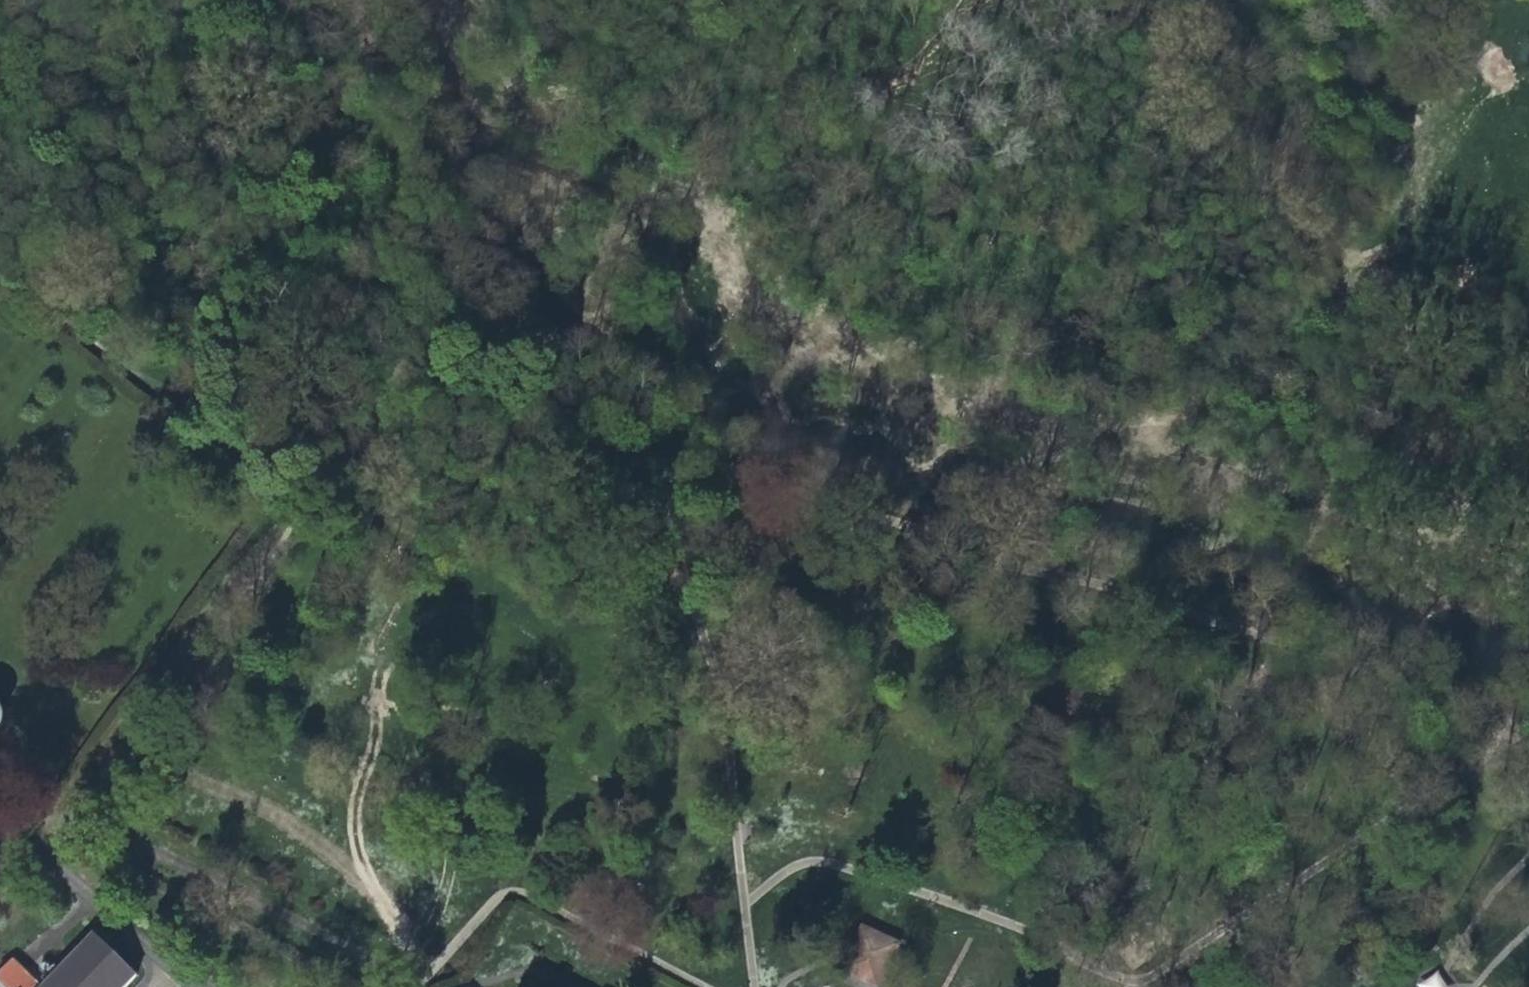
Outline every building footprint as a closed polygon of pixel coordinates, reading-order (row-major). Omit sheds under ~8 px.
[(0,972),(0,979),(8,986),(129,986),(140,975),(93,931),(41,986),(13,958),(0,972)] [(870,986),(881,986),(898,953),(858,934),(840,973),(870,986)] [(1438,970),(1417,982),(1420,986),(1448,986),(1438,970)]
